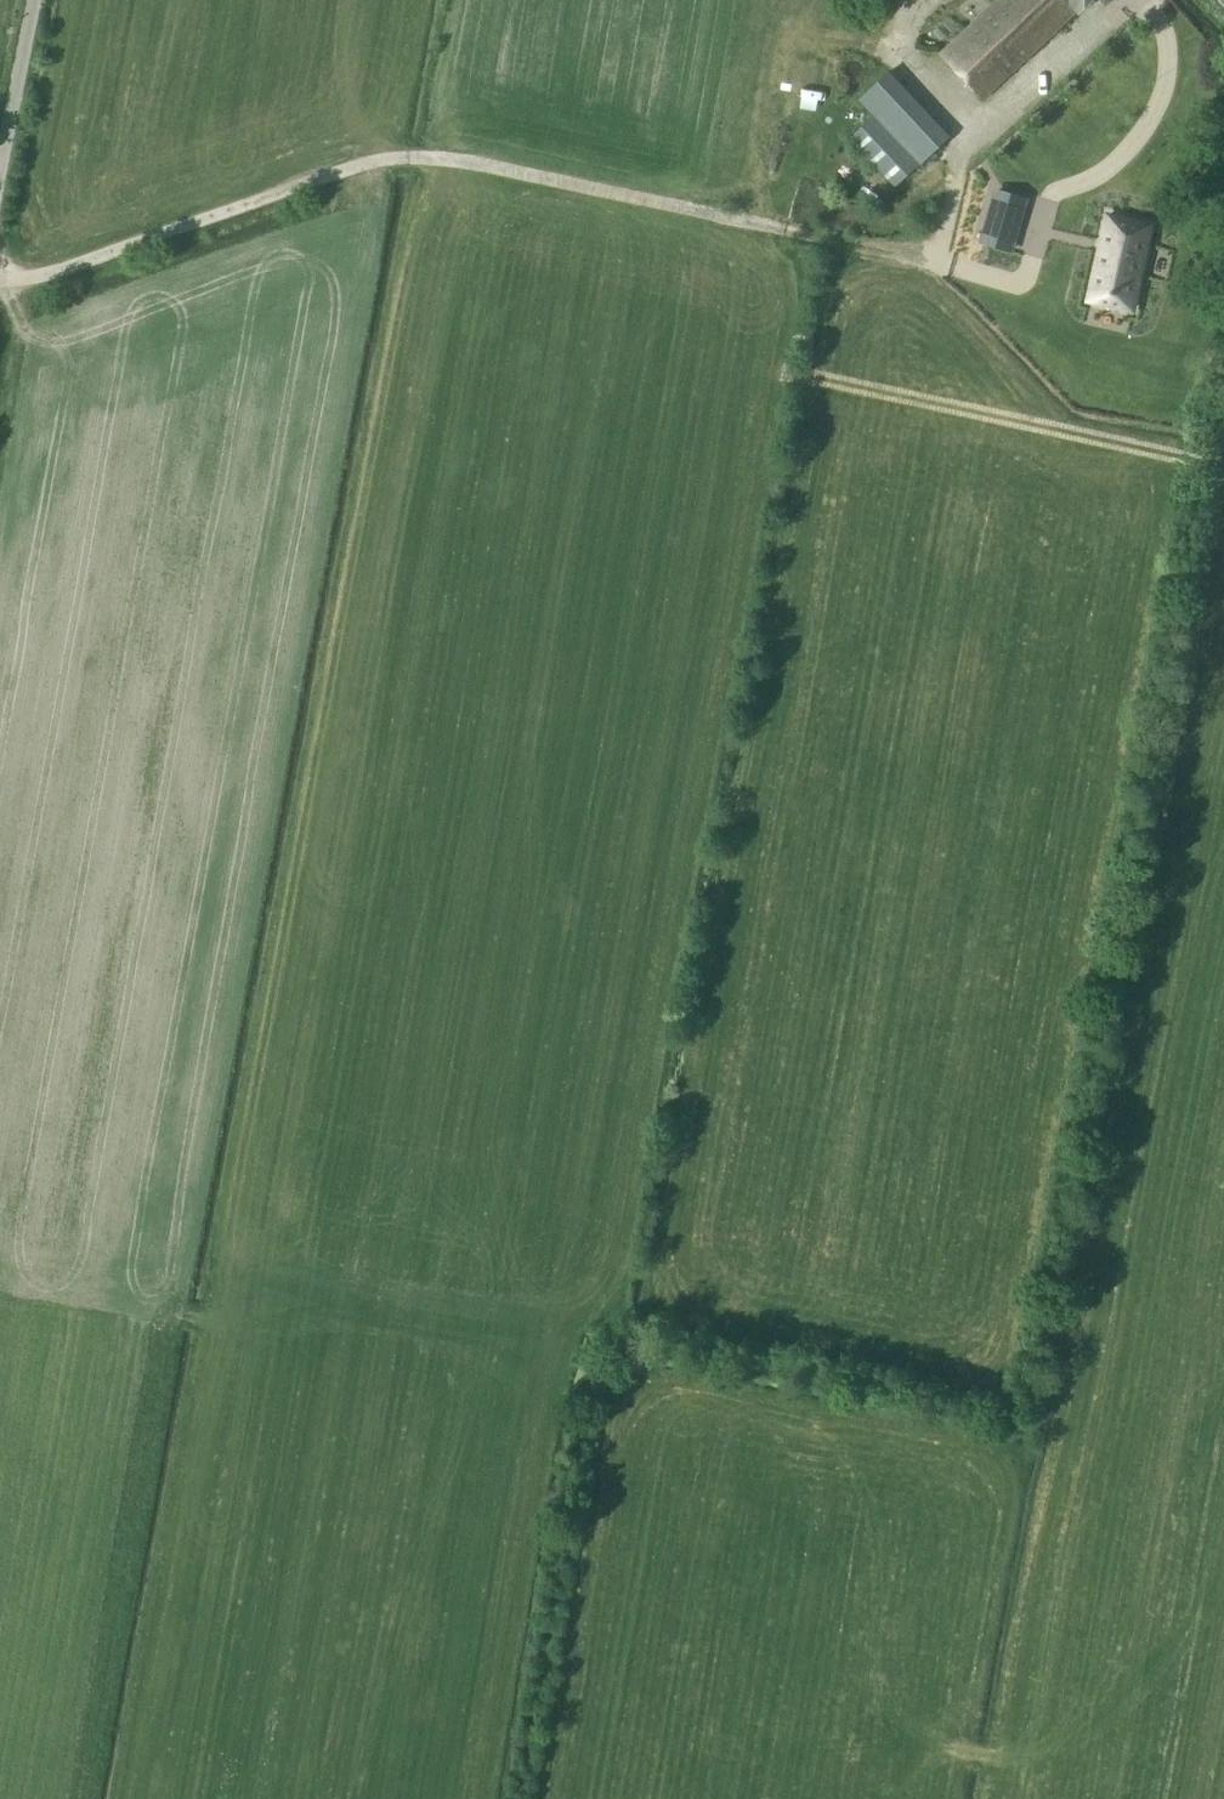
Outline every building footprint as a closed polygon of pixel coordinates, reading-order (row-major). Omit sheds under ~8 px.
[(983,99),(1076,12),(1077,13),(1092,0),(998,0),(941,54),(983,99)] [(848,137),(893,187),(947,139),(888,73),(859,99),(873,115),(848,137)] [(992,211),(1019,219),(1025,200),(997,192),(992,211)] [(1108,217),(1092,290),(1134,300),(1150,226),(1108,217)]
